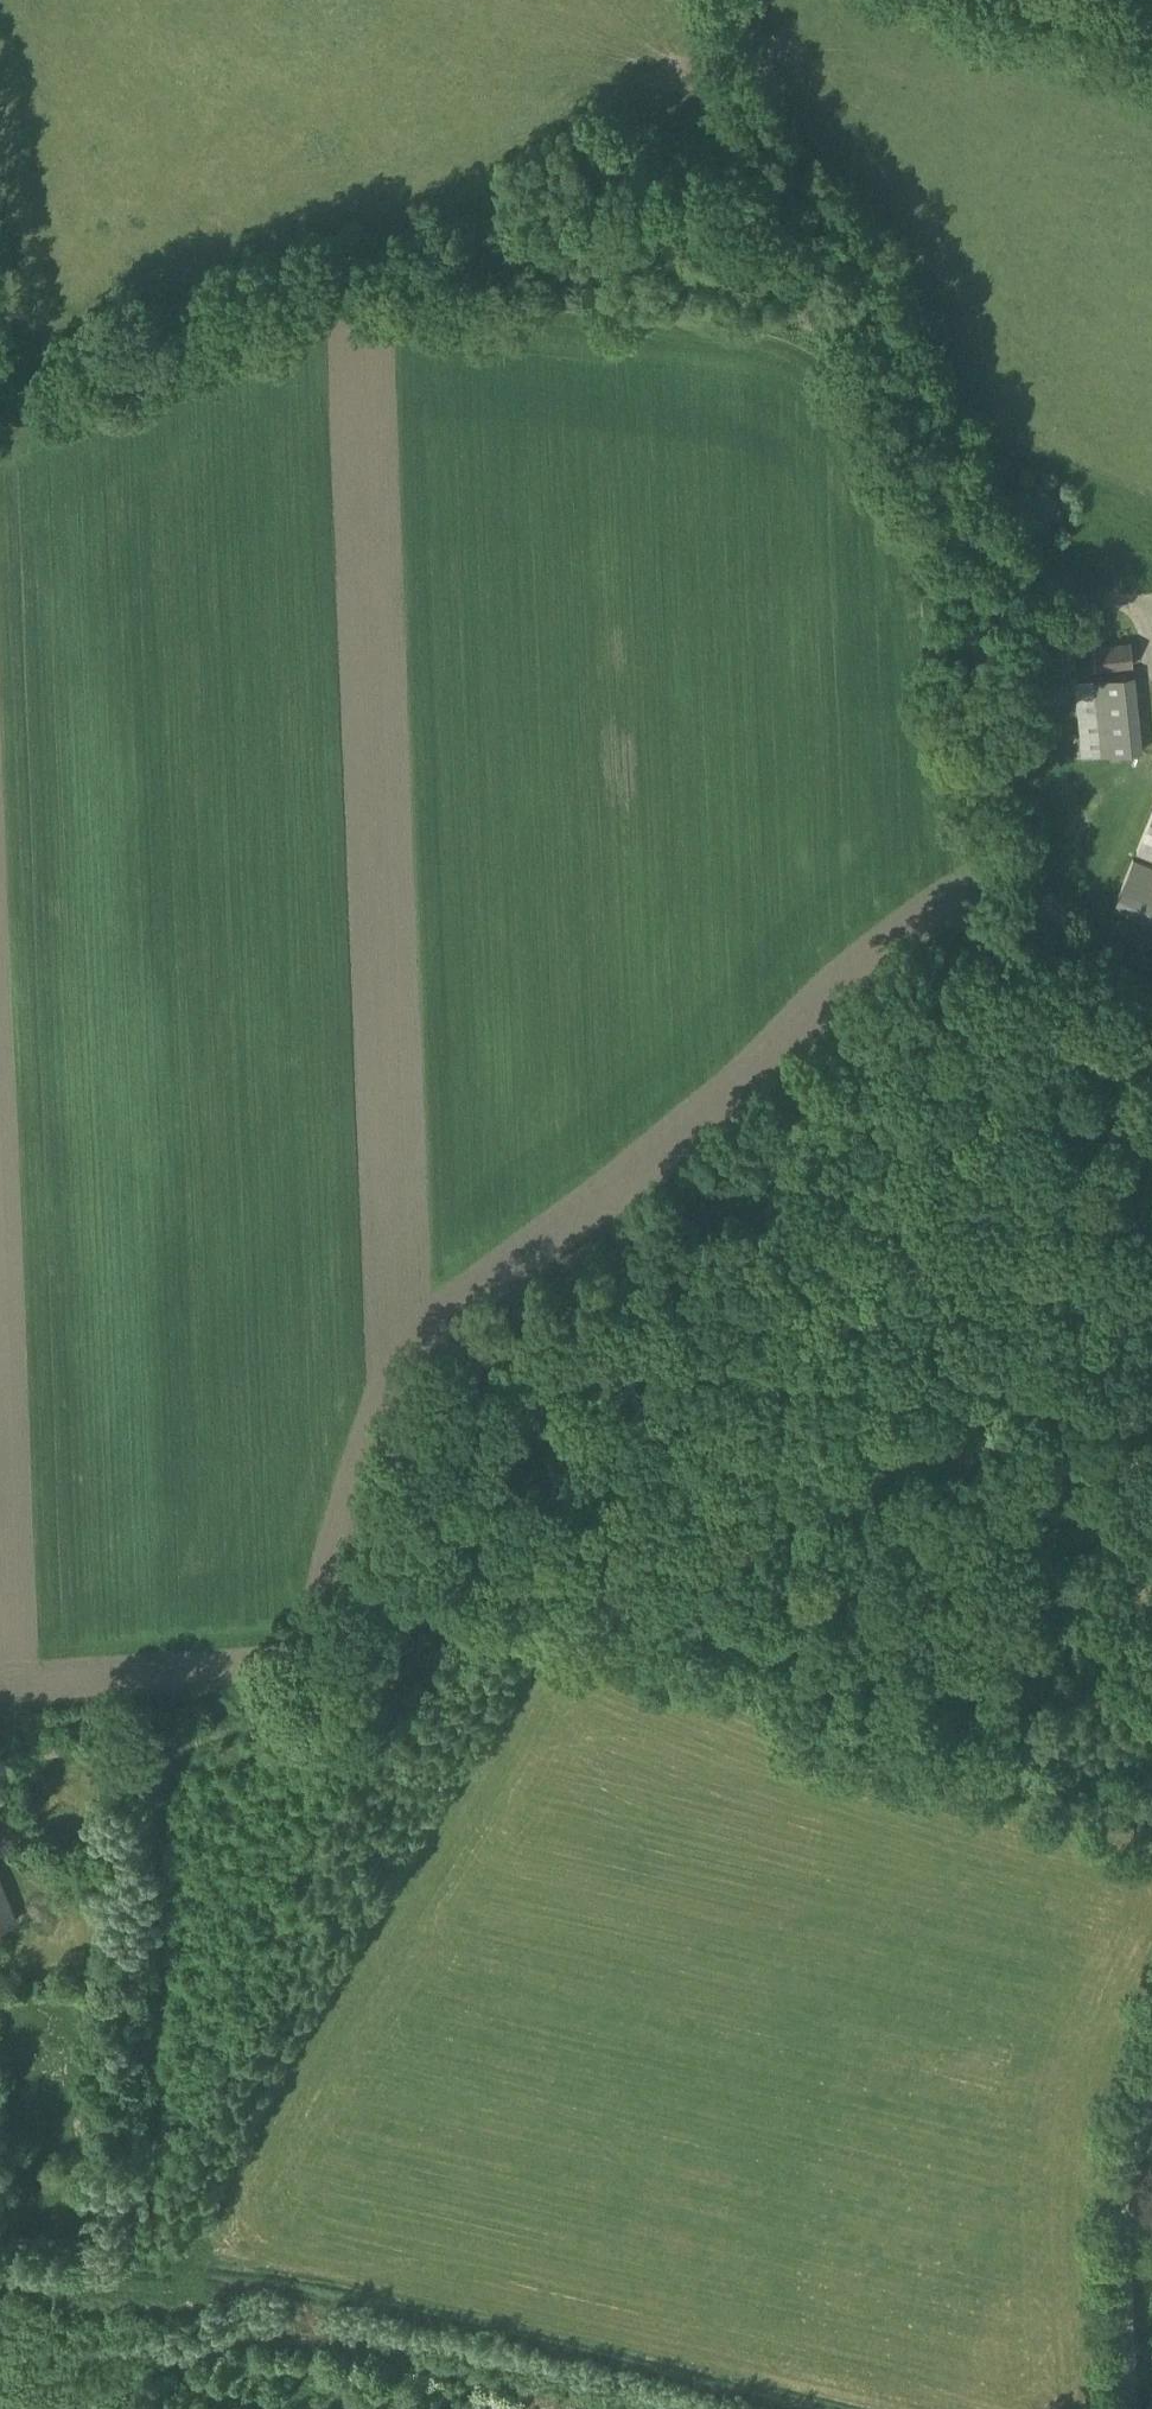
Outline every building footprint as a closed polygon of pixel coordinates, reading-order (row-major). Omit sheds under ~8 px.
[(1093,672),(1132,667),(1129,641),(1090,646),(1093,672)] [(1081,758),(1141,751),(1133,675),(1072,682),(1081,758)] [(1134,853),(1151,860),(1151,808),(1134,853)] [(1132,858),(1111,909),(1151,925),(1151,867),(1132,858)] [(16,1921),(0,1882),(0,1927),(16,1921)]
